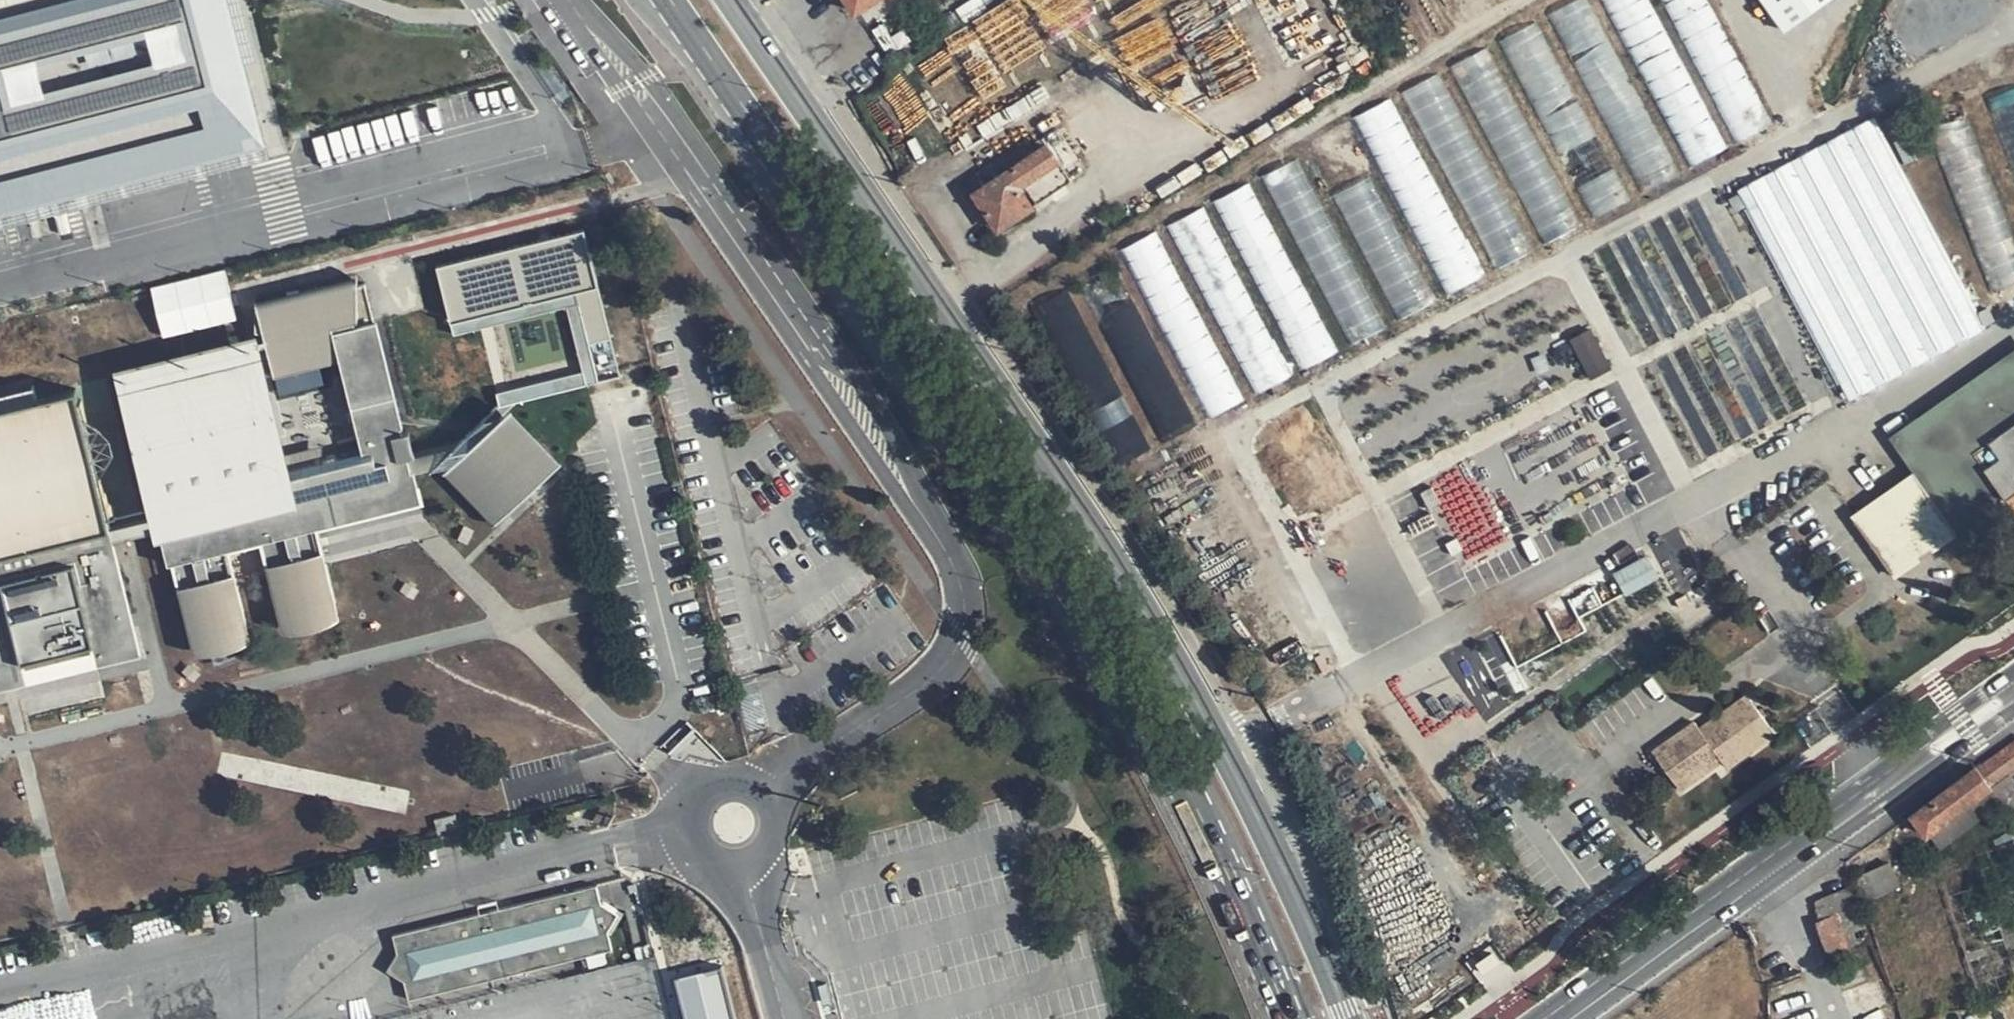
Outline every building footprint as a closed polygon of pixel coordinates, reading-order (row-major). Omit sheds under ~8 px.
[(283,143),(245,0),(0,0),(0,219),(283,143)] [(856,13),(876,0),(848,0),(856,13)] [(1551,11),(1640,187),(1678,168),(1592,0),(1573,0),(1551,11)] [(1654,0),(1609,0),(1689,166),(1726,148),(1654,0)] [(1734,141),(1770,125),(1711,0),(1668,0),(1734,141)] [(933,42),(955,28),(938,2),(916,16),(933,42)] [(1540,19),(1502,38),(1559,154),(1597,136),(1540,19)] [(1493,45),(1455,63),(1540,242),(1578,224),(1493,45)] [(1498,267),(1536,246),(1439,71),(1402,92),(1498,267)] [(1991,96),(2013,164),(2013,88),(1991,96)] [(1359,111),(1439,294),(1479,277),(1399,93),(1359,111)] [(1988,289),(2013,281),(2013,245),(1967,107),(1931,119),(1988,289)] [(1867,116),(1848,126),(1820,141),(1730,180),(1768,250),(1843,400),(1980,331),(1867,116)] [(965,179),(975,195),(1038,153),(1034,147),(1028,138),(965,179)] [(1061,168),(1072,161),(1067,154),(1056,161),(1048,148),(1046,149),(1041,143),(1034,147),(1038,153),(975,195),(997,230),(1070,183),(1061,168)] [(1263,176),(1352,344),(1388,326),(1299,157),(1263,176)] [(1580,185),(1595,215),(1630,198),(1616,168),(1580,185)] [(1336,194),(1383,288),(1401,279),(1389,256),(1410,246),(1375,175),(1336,194)] [(1219,197),(1300,370),(1337,353),(1255,180),(1219,197)] [(1760,284),(1732,229),(1710,186),(1572,256),(1591,293),(1624,355),(1760,284)] [(1208,204),(1172,221),(1255,394),(1291,377),(1208,204)] [(1238,403),(1166,228),(1129,244),(1201,418),(1238,403)] [(440,261),(455,331),(471,327),(468,311),(598,283),(586,229),(440,261)] [(154,281),(162,331),(237,319),(229,269),(154,281)] [(346,336),(373,329),(358,276),(250,305),(237,329),(249,335),(256,360),(346,336)] [(1683,341),(1631,368),(1638,382),(1683,466),(1819,395),(1767,297),(1683,341)] [(1138,312),(1108,326),(1162,438),(1191,424),(1138,312)] [(1593,376),(1614,364),(1593,326),(1572,337),(1593,376)] [(408,457),(373,329),(346,336),(256,360),(264,393),(331,375),(351,458),(271,478),(245,378),(121,412),(154,538),(176,532),(180,546),(158,552),(185,657),(240,643),(222,568),(215,540),(249,531),(255,559),(274,634),(329,618),(311,545),(303,511),(406,486),(446,476),(442,483),(483,525),(543,462),(493,412),(452,450),(439,455),(415,459),(408,457)] [(1896,438),(1910,458),(1960,529),(2013,492),(2013,354),(1896,438)] [(116,392),(117,397),(241,364),(239,358),(116,392)] [(241,364),(117,397),(121,412),(245,378),(241,364)] [(83,390),(0,410),(0,552),(117,522),(83,390)] [(303,511),(311,545),(415,518),(406,486),(303,511)] [(215,540),(222,568),(255,559),(249,531),(215,540)] [(118,536),(0,563),(0,699),(147,663),(118,536)] [(1628,592),(1662,574),(1650,552),(1616,570),(1628,592)] [(1727,739),(1738,754),(1770,731),(1742,692),(1710,715),(1712,718),(1694,731),(1686,720),(1665,735),(1668,739),(1649,752),(1667,777),(1679,767),(1673,759),(1679,755),(1694,774),(1715,759),(1710,751),(1727,739)] [(1668,739),(1665,735),(1646,748),(1649,752),(1668,739)] [(1721,767),(1738,754),(1727,739),(1710,751),(1715,759),(1721,767)] [(1912,814),(1927,834),(2008,774),(2013,769),(2013,740),(1912,814)] [(1679,767),(1667,777),(1675,788),(1694,774),(1679,755),(1673,759),(1679,767)] [(1927,834),(1926,834),(1936,850),(2001,803),(2013,794),(2013,782),(2008,774),(1927,834)] [(426,812),(430,826),(453,820),(449,806),(426,812)] [(453,820),(430,826),(431,828),(454,823),(453,820)] [(1979,1004),(2013,992),(2013,830),(2013,827),(1942,881),(1979,1004)] [(1870,895),(1902,884),(1894,861),(1862,872),(1870,895)] [(590,883),(388,934),(392,951),(399,980),(404,997),(606,946),(590,883)] [(1850,926),(1865,920),(1861,911),(1851,883),(1814,899),(1823,918),(1834,913),(1842,929),(1850,926)] [(1853,935),(1850,926),(1842,929),(1834,913),(1823,918),(1799,930),(1815,965),(1849,949),(1845,939),(1853,935)] [(399,980),(392,951),(382,969),(399,980)] [(725,964),(682,974),(693,1018),(738,1018),(725,964)]
